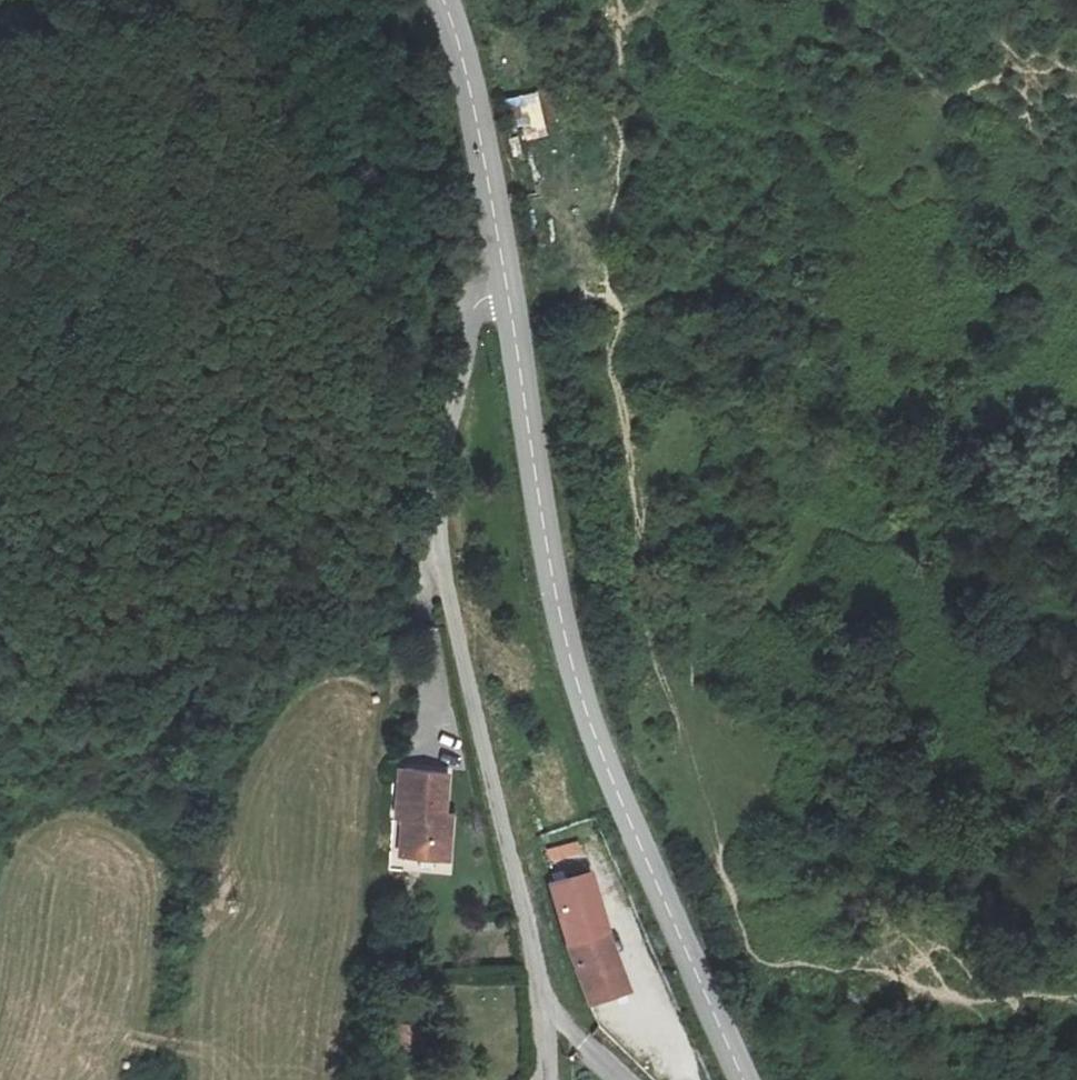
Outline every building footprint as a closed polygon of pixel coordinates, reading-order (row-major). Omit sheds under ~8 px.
[(518,143),(547,136),(536,94),(508,101),(518,143)] [(417,770),(398,769),(395,813),(406,814),(403,853),(443,856),(446,818),(439,818),(442,772),(417,770)] [(587,874),(553,885),(592,1004),(626,993),(587,874)] [(418,1026),(400,1029),(403,1048),(422,1045),(418,1026)]
